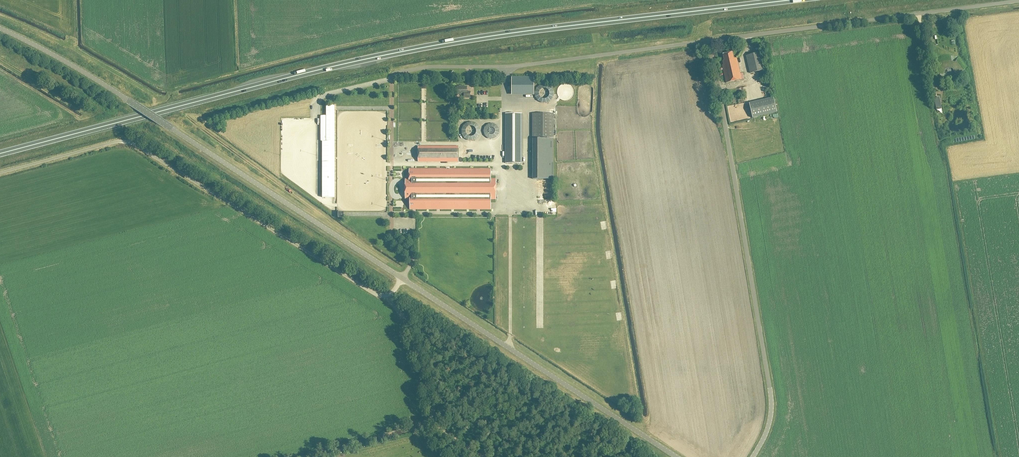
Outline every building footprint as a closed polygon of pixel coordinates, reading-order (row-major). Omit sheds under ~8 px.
[(741,80),(740,74),(737,58),(734,59),(732,52),(723,54),(724,61),(723,61),(723,65),(722,65),(726,83),(741,80)] [(746,56),(750,73),(764,70),(760,53),(746,56)] [(534,79),(512,79),(512,94),(534,95),(534,79)] [(457,87),(457,95),(464,95),(464,98),(470,98),(470,92),(467,92),(467,87),(457,87)] [(753,118),(777,112),(773,98),(749,103),(753,118)] [(506,163),(521,163),(522,114),(506,114),(506,163)] [(533,114),(533,137),(553,137),(553,114),(533,114)] [(417,161),(458,162),(458,147),(417,146),(417,161)] [(491,179),(491,174),(491,169),(409,169),(409,179),(408,179),(406,179),(406,199),(410,199),(410,209),(491,209),(491,199),(496,199),(496,179),(491,179)]
